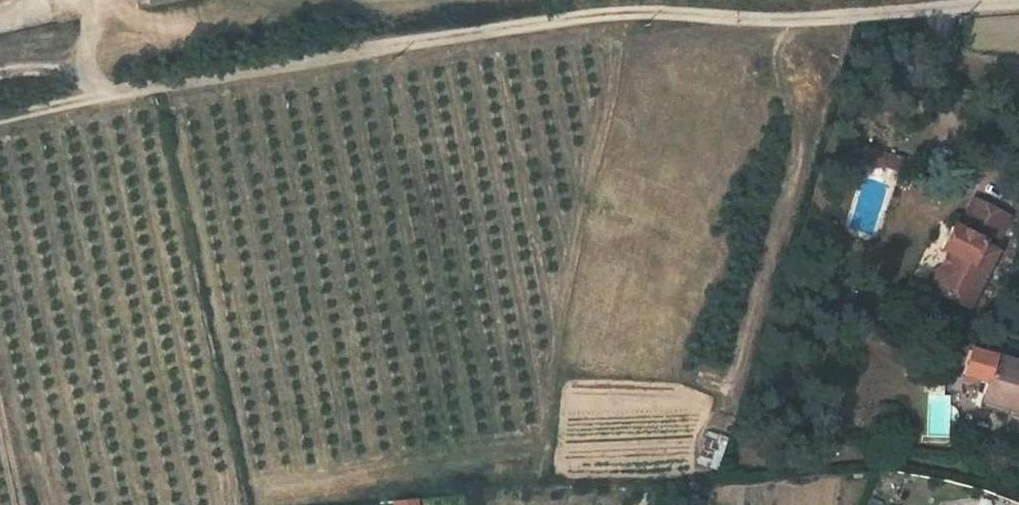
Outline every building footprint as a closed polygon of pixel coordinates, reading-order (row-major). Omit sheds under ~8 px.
[(41,42),(31,0),(0,0),(0,51),(41,42)] [(869,150),(865,163),(897,173),(901,160),(869,150)] [(991,241),(1006,209),(979,197),(965,226),(957,224),(946,246),(951,249),(948,260),(944,258),(940,258),(936,261),(936,262),(939,271),(933,285),(969,301),(998,245),(991,241)] [(965,378),(989,385),(986,397),(1018,407),(1018,367),(996,361),(971,354),(965,378)] [(986,397),(983,408),(1018,419),(1018,418),(1018,407),(986,397)]
